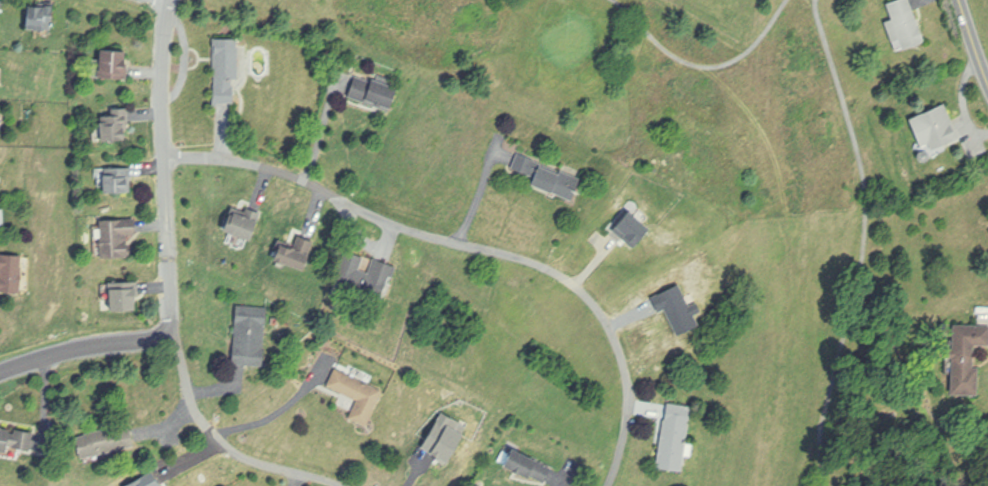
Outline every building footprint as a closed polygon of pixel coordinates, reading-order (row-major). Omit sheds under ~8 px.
[(912,0),(895,0),(889,2),(894,19),(889,21),(897,51),(924,43),(912,0)] [(30,5),(47,7),(47,5),(55,6),(52,31),(45,30),(45,32),(27,30),(30,5)] [(213,37),(239,38),(239,46),(241,46),(241,70),(239,70),(239,75),(240,75),(240,79),(238,79),(238,87),(234,87),(234,103),(216,102),(216,88),(219,88),(219,70),(216,70),(216,66),(213,66),(213,37)] [(101,47),(130,49),(127,78),(99,76),(101,47)] [(356,75),(372,81),(374,77),(399,87),(391,111),(348,96),(356,75)] [(948,104),(915,114),(926,150),(959,140),(948,104)] [(102,115),(114,115),(113,107),(128,106),(129,121),(126,122),(126,126),(127,126),(128,139),(103,140),(102,115)] [(520,151),(540,160),(537,166),(540,167),(541,163),(560,172),(564,161),(585,170),(573,199),(536,183),(539,175),(529,171),(528,173),(514,166),(520,151)] [(131,166),(132,191),(105,192),(105,167),(131,166)] [(225,229),(232,214),(233,215),(238,203),(262,212),(251,240),(225,229)] [(100,219),(136,217),(137,233),(126,234),(127,244),(131,243),(131,254),(102,256),(100,219)] [(283,240),(293,244),(297,232),(316,240),(305,269),(276,257),(283,240)] [(349,249),(367,256),(362,267),(368,269),(374,255),(398,266),(394,275),(390,273),(379,298),(336,280),(349,249)] [(20,291),(0,290),(0,254),(22,255),(20,291)] [(109,281),(140,280),(140,294),(137,294),(138,309),(110,310),(109,281)] [(237,305),(268,307),(264,365),(233,363),(237,305)] [(954,324),(954,393),(978,394),(978,345),(987,345),(987,325),(954,324)] [(336,367),(384,390),(368,426),(350,418),(359,399),(328,385),(336,367)] [(669,402),(692,406),(687,441),(694,442),(692,454),(685,453),(682,469),(657,465),(665,417),(667,417),(669,402)] [(77,436),(85,434),(85,432),(106,427),(107,428),(116,426),(117,429),(132,425),(136,444),(120,448),(119,445),(113,446),(114,448),(110,449),(111,451),(83,458),(77,436)] [(1,459),(3,451),(7,452),(8,449),(10,450),(11,447),(31,451),(34,431),(15,428),(15,431),(13,431),(13,428),(0,426),(0,459),(1,459)] [(505,464),(513,447),(553,468),(546,483),(532,475),(531,478),(505,464)]
